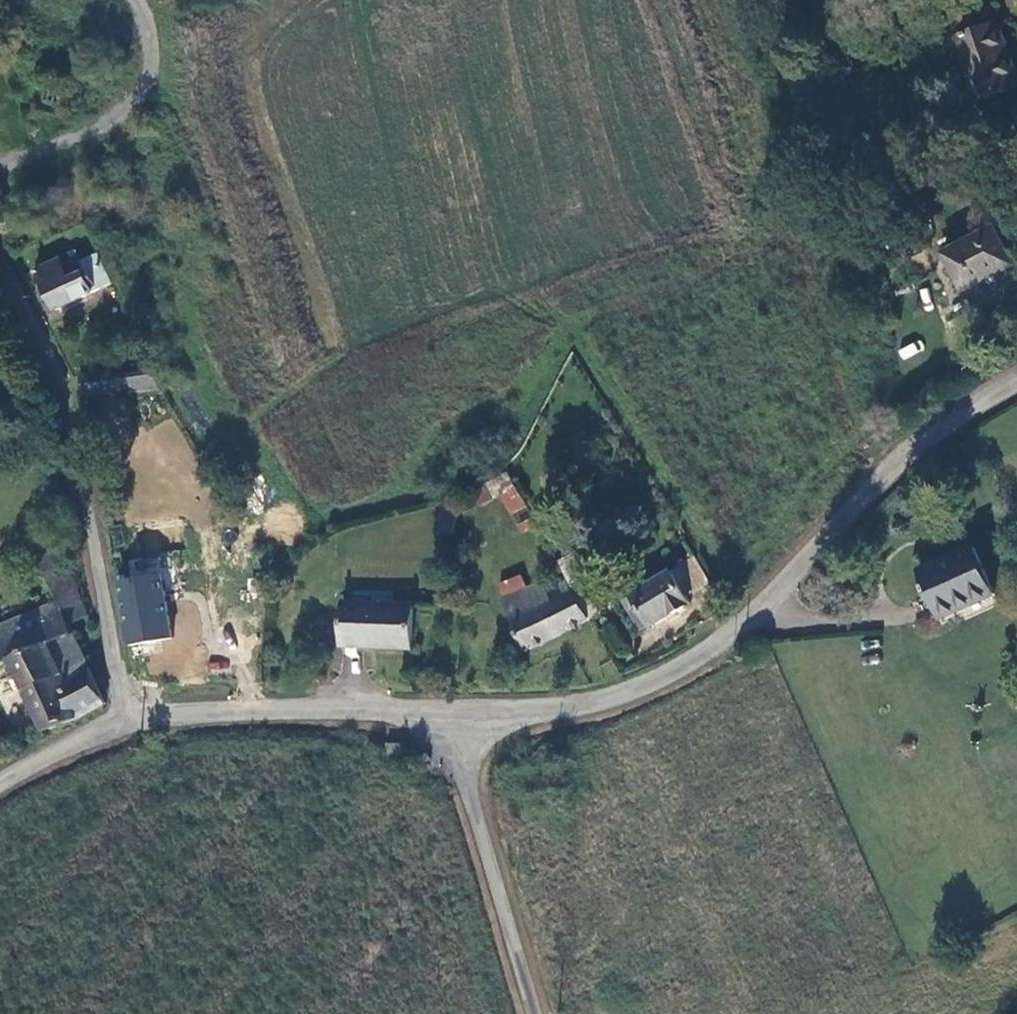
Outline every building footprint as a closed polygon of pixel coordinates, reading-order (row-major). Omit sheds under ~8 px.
[(996,0),(994,0),(956,10),(962,27),(960,28),(980,92),(1016,80),(1016,57),(1004,14),(1001,16),(996,0)] [(842,229),(846,245),(860,241),(855,225),(842,229)] [(966,292),(1015,266),(999,234),(949,260),(966,292)] [(83,251),(64,260),(73,279),(91,270),(88,262),(83,251)] [(88,262),(91,270),(104,264),(101,256),(88,262)] [(40,271),(49,291),(73,279),(64,260),(40,271)] [(59,313),(115,289),(104,264),(91,270),(73,279),(49,291),(59,313)] [(154,379),(114,382),(115,397),(160,393),(154,379)] [(515,516),(529,510),(510,478),(477,494),(479,498),(470,502),(474,509),(483,504),(486,509),(505,501),(515,516)] [(933,595),(943,621),(998,598),(980,549),(924,573),(933,595)] [(47,733),(75,726),(105,708),(69,628),(92,618),(59,551),(39,560),(60,606),(0,630),(0,657),(13,659),(47,733)] [(699,562),(674,577),(689,605),(713,591),(699,562)] [(674,577),(626,606),(643,635),(690,608),(689,605),(674,577)] [(163,580),(125,587),(135,650),(174,644),(163,580)] [(530,652),(594,623),(579,596),(570,581),(551,589),(549,584),(533,592),(527,580),(505,589),(512,602),(505,605),(530,652)] [(408,605),(341,605),(341,647),(407,648),(408,605)]
